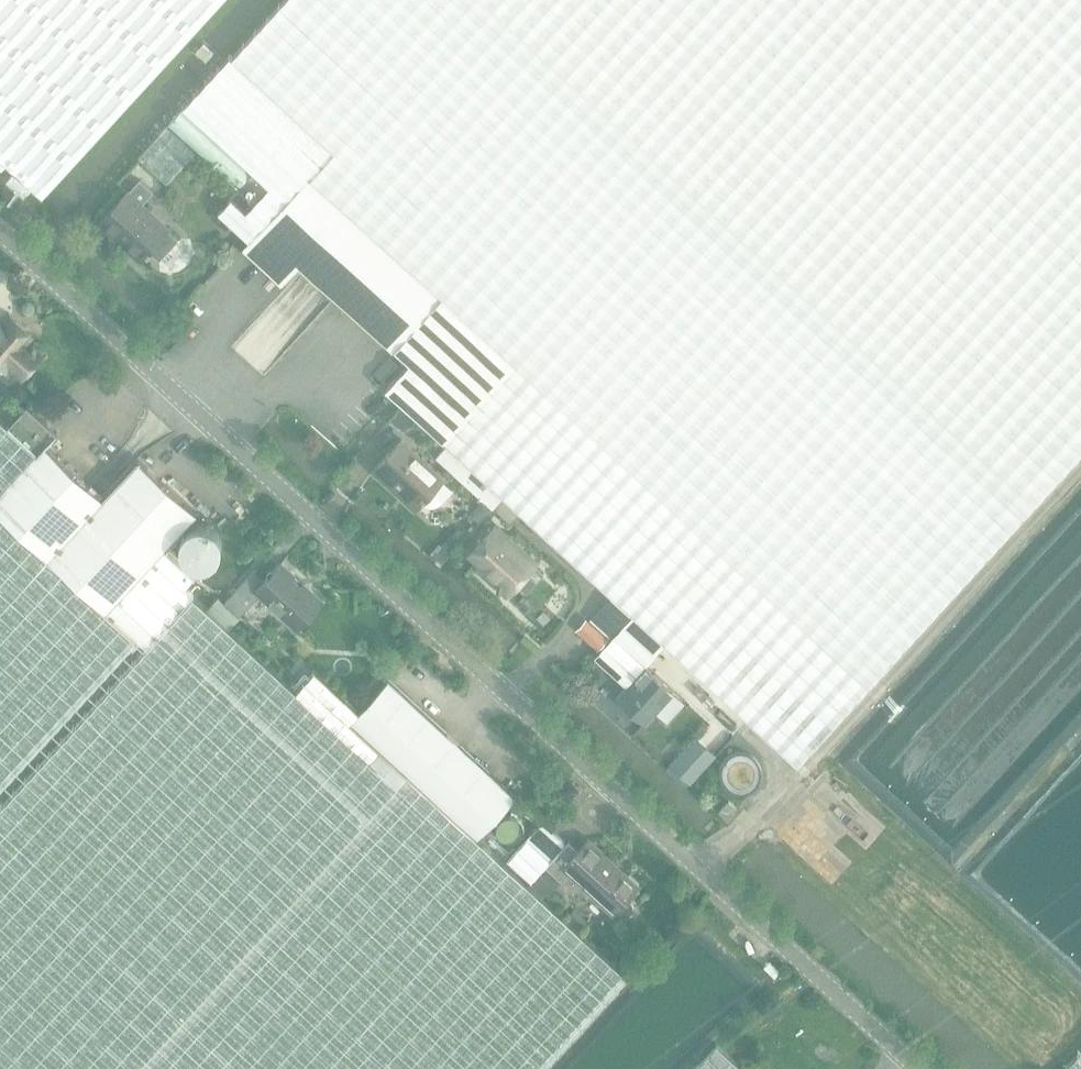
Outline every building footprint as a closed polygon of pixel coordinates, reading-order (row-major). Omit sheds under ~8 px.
[(41,194),(216,0),(0,0),(0,155),(41,194)] [(184,110),(252,172),(251,173),(238,187),(237,189),(253,204),(245,212),(230,199),(218,213),(249,241),(310,175),(513,362),(440,440),(446,446),(449,448),(503,497),(504,498),(520,512),(524,516),(612,595),(631,612),(633,614),(665,643),(797,761),(931,614),(1034,500),(1080,449),(1080,0),(283,0),(269,15),(184,110)] [(194,153),(165,126),(136,159),(166,185),(194,153)] [(298,264),(391,350),(392,349),(407,363),(384,389),(402,405),(415,418),(440,440),(513,362),(310,175),(249,241),(242,249),(280,284),(298,264)] [(122,245),(139,260),(145,253),(147,255),(149,252),(158,260),(177,239),(166,230),(167,229),(140,204),(151,192),(138,180),(126,192),(99,221),(123,243),(122,245)] [(5,372),(8,369),(20,381),(41,357),(36,352),(37,351),(33,347),(32,349),(25,342),(32,336),(8,314),(0,322),(0,367),(5,372)] [(194,576),(162,548),(198,509),(128,445),(92,486),(47,444),(57,431),(27,403),(6,426),(35,453),(0,496),(0,503),(143,635),(152,643),(154,646),(195,597),(184,587),(194,576)] [(402,405),(391,417),(404,430),(415,418),(402,405)] [(0,421),(0,496),(35,453),(6,426),(0,421)] [(443,479),(401,440),(376,467),(400,489),(396,493),(414,510),(443,479)] [(449,448),(439,459),(483,500),(492,508),(503,497),(449,448)] [(493,509),(492,508),(483,500),(474,509),(484,519),(493,509)] [(143,635),(0,503),(0,789),(143,635)] [(234,539),(234,537),(233,533),(232,528),(227,521),(220,516),(215,515),(211,515),(206,515),(201,516),(197,519),(194,522),(192,524),(189,530),(188,537),(189,545),(193,553),(196,556),(201,559),(209,561),(217,560),(222,558),(225,555),(228,552),(231,548),(233,544),(234,539)] [(535,563),(495,526),(468,554),(492,577),(489,579),(506,595),(535,563)] [(442,546),(434,554),(443,562),(464,539),(455,531),(454,532),(451,532),(448,536),(448,540),(442,546)] [(239,618),(260,595),(296,629),(322,601),(281,562),(263,581),(253,572),(224,603),(239,618)] [(542,898),(527,885),(477,838),(295,690),(229,629),(239,618),(224,603),(216,597),(206,608),(195,597),(154,646),(152,643),(0,810),(0,1068),(548,1068),(631,979),(542,898)] [(608,638),(598,629),(586,618),(575,630),(598,651),(608,638)] [(623,625),(595,656),(626,685),(655,653),(623,625)] [(672,690),(646,666),(618,697),(644,721),(672,690)] [(477,838),(514,797),(387,679),(359,710),(315,669),(295,690),(477,838)] [(694,736),(671,762),(691,780),(714,755),(694,736)] [(760,778),(760,777),(758,768),(754,761),(750,757),(746,755),(737,753),(732,753),(726,755),(719,760),(717,763),(714,768),(712,777),(714,786),(719,793),(722,796),(726,799),(731,800),(736,801),(741,800),(746,799),(750,796),(753,793),(758,785),(760,778)] [(686,787),(691,780),(671,762),(665,768),(686,787)] [(736,808),(728,801),(719,811),(726,818),(736,808)] [(543,822),(507,858),(531,881),(545,866),(566,843),(543,822)] [(545,866),(559,879),(562,881),(569,874),(614,914),(616,912),(620,915),(623,916),(626,916),(629,914),(632,911),(633,907),(632,903),(627,898),(639,885),(624,872),(621,876),(584,843),(577,850),(567,842),(566,843),(545,866)] [(545,866),(531,881),(527,885),(542,898),(559,879),(545,866)] [(1063,1063),(1069,1068),(1080,1068),(1080,1043),(1063,1063)] [(717,1047),(697,1068),(741,1068),(717,1047)]
